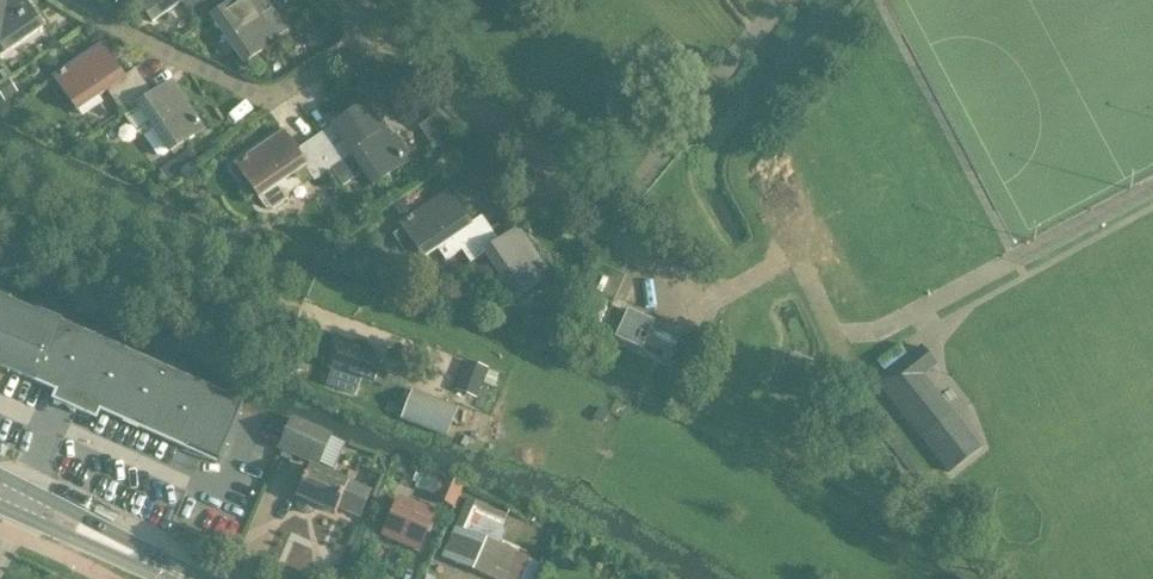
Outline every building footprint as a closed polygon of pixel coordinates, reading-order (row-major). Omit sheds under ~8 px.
[(42,27),(24,0),(22,0),(11,7),(6,0),(0,0),(0,56),(42,27)] [(211,0),(136,0),(152,23),(182,2),(190,14),(211,0)] [(223,0),(211,0),(190,14),(199,27),(213,17),(245,62),(288,32),(266,0),(235,0),(227,5),(223,0)] [(323,27),(308,28),(308,46),(323,45),(323,27)] [(102,45),(54,78),(77,111),(107,90),(115,102),(145,83),(135,69),(124,77),(102,45)] [(0,89),(0,95),(6,103),(17,96),(9,83),(0,89)] [(145,83),(115,102),(125,116),(139,106),(152,126),(144,130),(143,136),(157,156),(162,157),(170,152),(204,129),(172,83),(153,95),(145,83)] [(333,126),(321,135),(340,162),(330,169),(343,188),(353,181),(365,173),(373,185),(406,163),(403,159),(410,154),(395,133),(389,137),(374,116),(366,104),(333,126)] [(435,113),(420,124),(431,140),(446,129),(435,113)] [(284,132),(236,164),(266,208),(273,209),(288,199),(289,192),(300,185),(313,177),(315,179),(330,169),(340,162),(321,135),(297,151),(284,132)] [(187,152),(174,161),(182,172),(194,163),(187,152)] [(462,250),(493,229),(483,215),(471,224),(449,192),(402,224),(405,228),(394,235),(406,252),(417,245),(424,256),(438,247),(446,261),(462,250)] [(354,210),(338,221),(346,233),(362,223),(354,210)] [(500,240),(493,229),(462,250),(471,262),(486,252),(517,298),(550,276),(518,229),(500,240)] [(590,296),(576,326),(594,334),(608,304),(590,296)] [(55,393),(52,400),(96,420),(100,412),(185,449),(187,445),(218,459),(244,403),(212,389),(212,388),(37,312),(36,316),(0,300),(0,369),(55,393)] [(629,308),(617,337),(644,349),(657,320),(629,308)] [(333,367),(327,385),(355,394),(357,388),(362,390),(365,381),(374,385),(375,382),(381,384),(385,374),(379,372),(383,361),(336,344),(328,366),(333,367)] [(920,347),(877,381),(949,473),(980,448),(953,413),(947,417),(918,380),(935,366),(920,347)] [(466,360),(455,389),(478,399),(490,370),(466,360)] [(413,392),(402,418),(437,433),(448,406),(443,404),(413,392)] [(293,419),(279,449),(318,466),(320,462),(336,469),(347,443),(332,436),(293,419)] [(310,466),(297,496),(300,498),(298,503),(299,508),(301,512),(306,514),(310,513),(314,511),(317,505),(335,513),(337,507),(359,517),(370,492),(354,485),(357,477),(342,471),(339,479),(310,466)] [(444,475),(436,498),(456,505),(464,482),(444,475)] [(387,483),(380,499),(388,503),(395,486),(387,483)] [(398,499),(383,535),(418,550),(434,514),(398,499)] [(529,559),(529,558),(500,546),(506,529),(503,527),(508,517),(468,499),(442,558),(490,578),(520,578),(529,559)]
